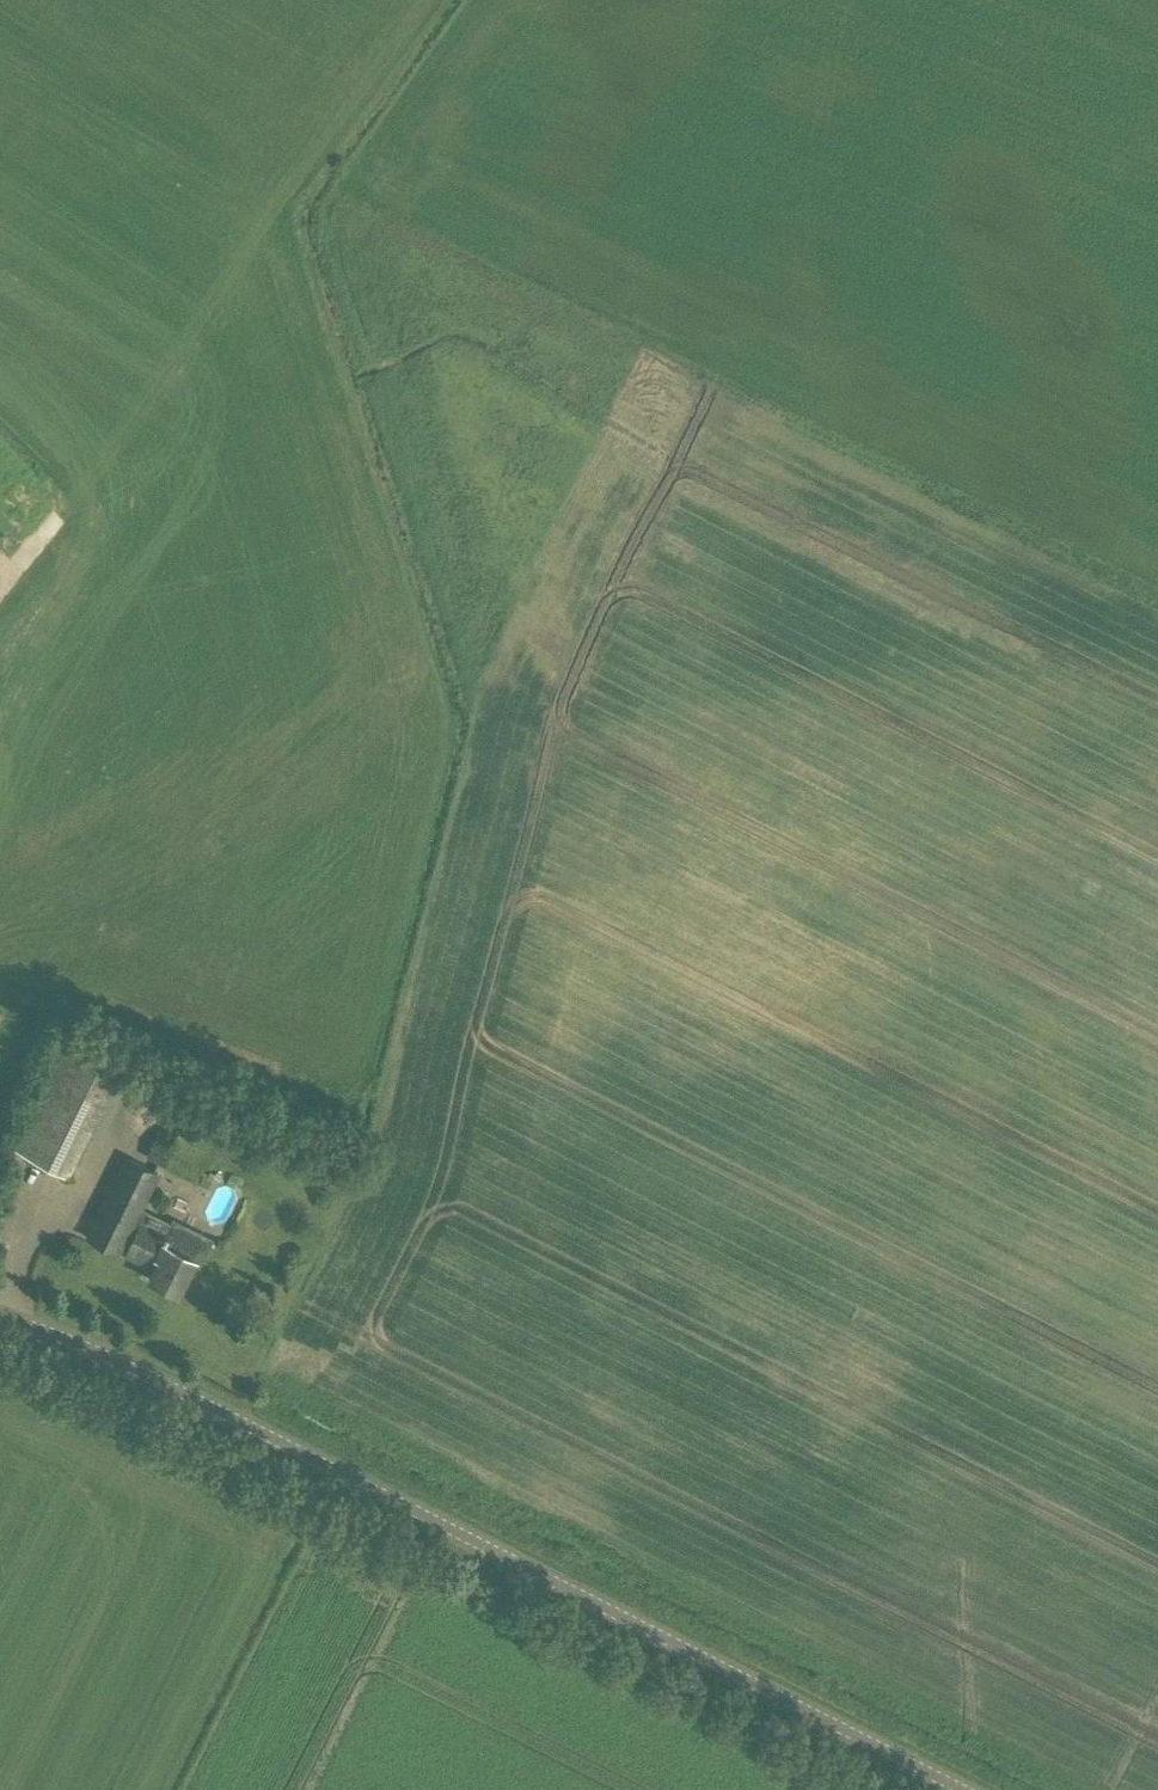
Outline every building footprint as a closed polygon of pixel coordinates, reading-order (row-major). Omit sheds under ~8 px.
[(68,1173),(122,1063),(69,1037),(15,1147),(68,1173)] [(165,1235),(133,1219),(156,1172),(126,1157),(87,1237),(117,1251),(118,1249),(154,1266),(149,1277),(178,1292),(194,1259),(197,1261),(208,1238),(172,1220),(165,1235)]
